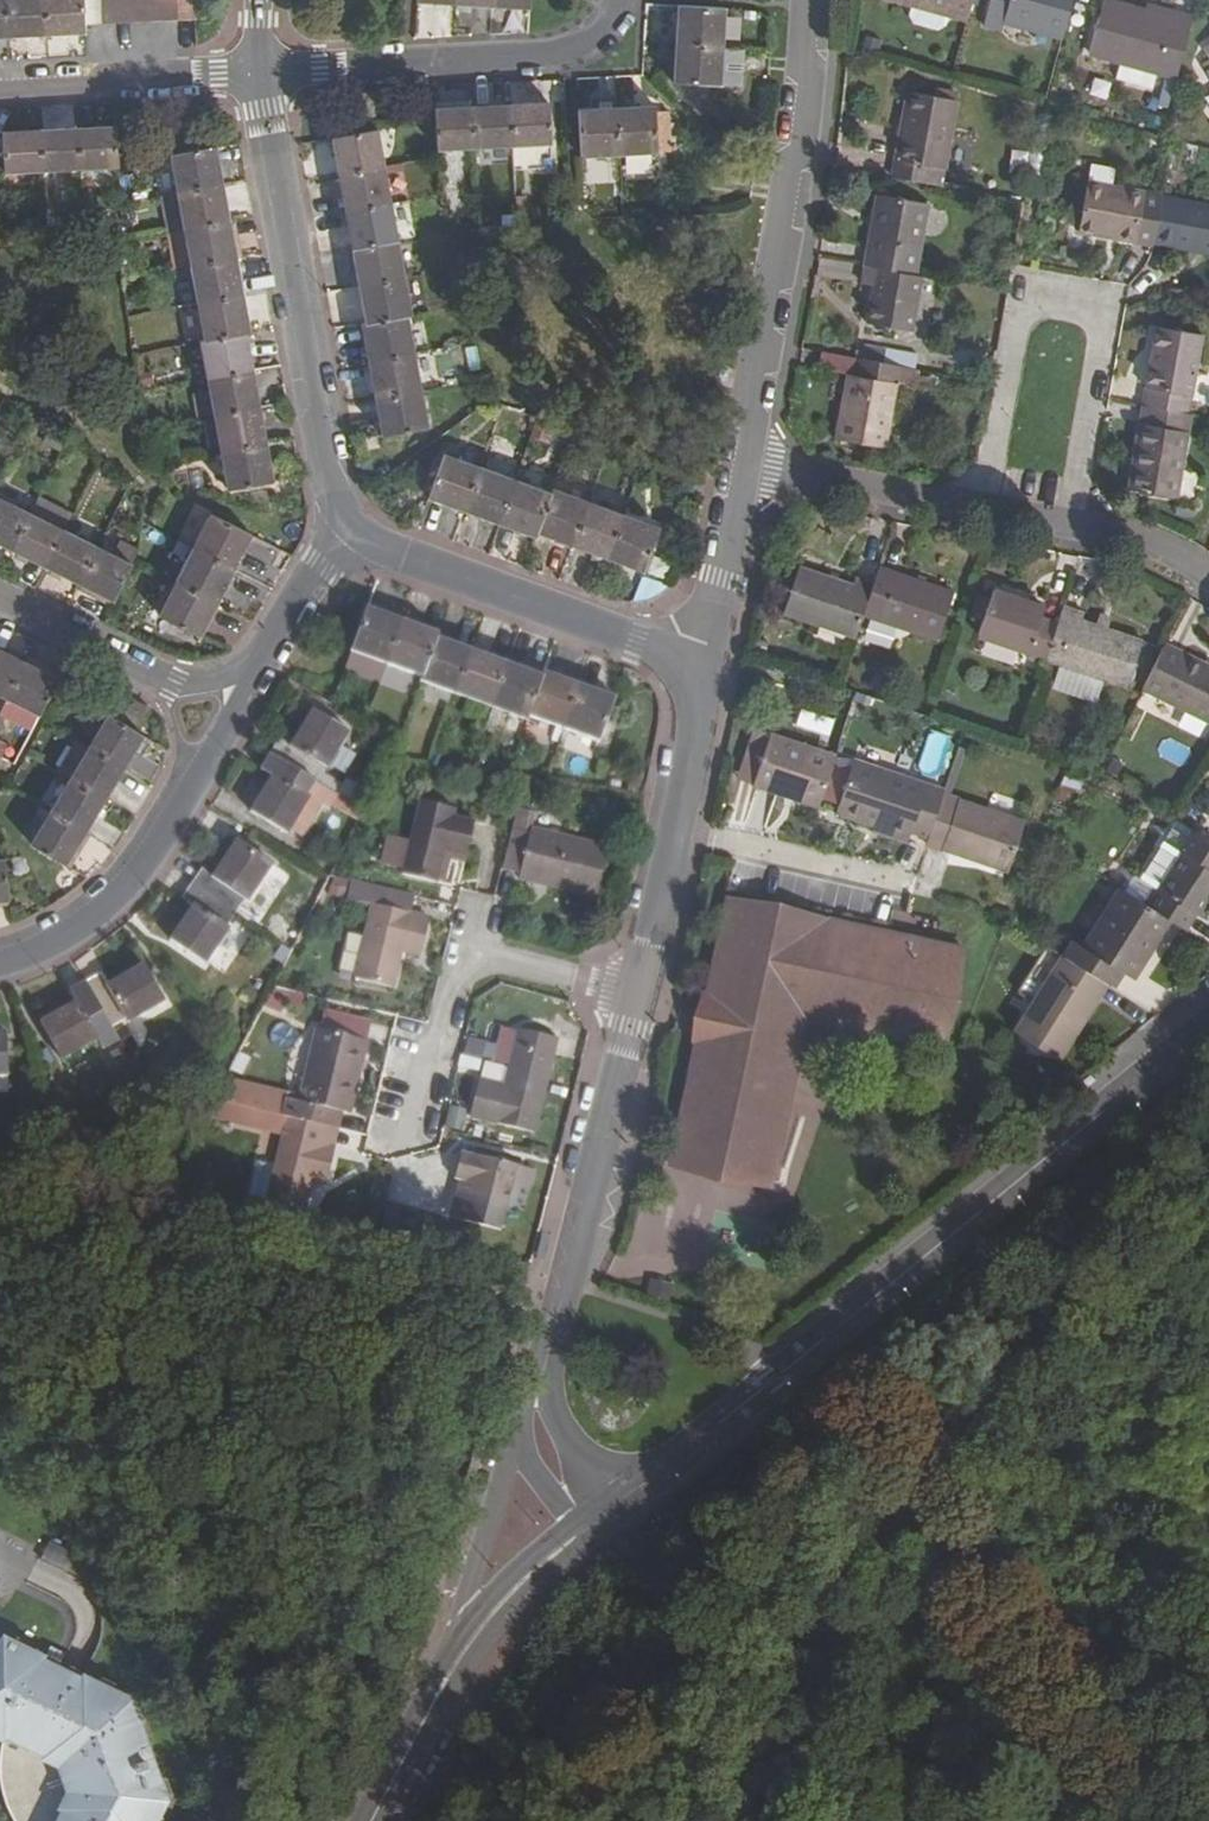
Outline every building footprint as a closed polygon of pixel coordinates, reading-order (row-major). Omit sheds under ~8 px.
[(9,0),(0,0),(0,39),(11,38),(9,0)] [(46,0),(9,0),(11,38),(30,37),(48,37),(46,0)] [(48,37),(69,35),(86,34),(86,28),(84,0),(46,0),(48,37)] [(492,7),(530,9),(530,0),(493,0),(492,7)] [(968,20),(973,0),(892,0),(912,5),(948,16),(968,20)] [(1074,0),(991,0),(983,27),(1002,32),(1005,24),(1063,40),(1074,0)] [(1172,22),(1102,3),(1089,55),(1175,78),(1192,18),(1174,14),(1172,22)] [(945,27),(948,16),(912,5),(908,18),(914,27),(937,32),(945,27)] [(678,7),(676,46),(722,49),(724,10),(678,7)] [(722,49),(676,46),(674,83),(720,86),(722,49)] [(471,98),(543,100),(543,84),(471,82),(471,98)] [(905,93),(890,178),(928,184),(931,170),(944,172),(956,102),(905,93)] [(511,107),(513,148),(550,145),(548,105),(511,107)] [(475,150),(513,148),(511,107),(472,109),(475,150)] [(656,108),(616,109),(619,156),(658,153),(656,108)] [(475,150),(472,109),(435,111),(435,120),(437,152),(475,150)] [(616,109),(576,111),(579,157),(619,156),(616,109)] [(119,168),(116,127),(98,128),(79,129),(82,170),(119,168)] [(82,170),(79,129),(59,130),(39,132),(42,172),(82,170)] [(339,177),(384,168),(378,131),(332,140),(339,177)] [(6,174),(42,172),(39,132),(21,132),(3,133),(6,174)] [(170,156),(177,194),(223,185),(216,147),(170,156)] [(339,177),(345,214),(390,205),(384,168),(339,177)] [(1113,173),(1088,169),(1086,186),(1110,190),(1113,173)] [(183,230),(230,222),(223,185),(177,194),(183,230)] [(1076,235),(1152,248),(1152,246),(1160,203),(1160,199),(1085,186),(1076,235)] [(878,197),(865,267),(877,269),(916,275),(929,206),(878,197)] [(1160,203),(1152,246),(1208,257),(1208,212),(1160,203)] [(345,214),(352,251),(397,242),(390,205),(345,214)] [(236,259),(230,222),(183,230),(191,268),(236,259)] [(359,288),(404,280),(397,242),(352,251),(359,288)] [(236,259),(191,268),(197,305),(243,298),(236,259)] [(911,333),(923,277),(916,275),(877,269),(867,325),(911,333)] [(359,288),(365,325),(407,317),(410,316),(404,280),(359,288)] [(243,298),(197,305),(204,342),(246,335),(250,334),(243,298)] [(362,325),(369,364),(414,355),(407,317),(365,325),(362,325)] [(1143,408),(1188,416),(1202,336),(1156,328),(1143,408)] [(253,372),(246,335),(204,342),(201,343),(208,381),(253,372)] [(414,355),(369,364),(375,401),(420,392),(414,355)] [(884,451),(900,366),(857,358),(854,377),(847,376),(835,441),(884,451)] [(208,381),(215,416),(260,409),(253,372),(208,381)] [(420,392),(375,401),(382,438),(427,429),(420,392)] [(1188,416),(1143,408),(1129,491),(1177,499),(1191,417),(1188,416)] [(260,409),(215,416),(221,455),(266,446),(260,409)] [(273,483),(266,446),(221,455),(228,491),(273,483)] [(444,506),(464,513),(480,469),(444,456),(428,501),(444,506)] [(482,520),(499,526),(515,482),(480,469),(464,513),(482,520)] [(536,533),(551,495),(515,482),(499,526),(516,532),(534,539),(536,533)] [(571,547),(587,503),(552,490),(551,495),(536,533),(553,540),(571,547)] [(12,552),(31,514),(0,499),(0,546),(12,552)] [(623,516),(587,503),(571,547),(590,554),(607,560),(623,516)] [(46,569),(65,532),(31,514),(12,552),(29,560),(46,569)] [(210,516),(193,548),(234,569),(251,537),(210,516)] [(623,516),(607,560),(626,567),(643,573),(659,529),(623,516)] [(63,578),(78,585),(97,548),(65,532),(46,569),(63,578)] [(97,548),(78,585),(95,594),(113,603),(132,565),(97,548)] [(234,569),(193,548),(176,582),(216,603),(234,569)] [(861,618),(872,585),(854,579),(852,585),(798,567),(782,616),(853,641),(861,618)] [(872,585),(861,618),(936,644),(954,594),(877,570),(872,585)] [(199,637),(216,603),(176,582),(158,617),(199,637)] [(978,639),(1043,661),(1055,625),(1042,620),(1045,608),(994,591),(978,639)] [(1085,615),(1061,607),(1055,625),(1043,661),(1042,663),(1125,690),(1142,642),(1083,622),(1085,615)] [(367,610),(351,653),(388,666),(403,623),(385,617),(367,610)] [(403,623),(388,666),(422,679),(436,640),(438,637),(420,630),(403,623)] [(456,697),(472,654),(453,647),(436,640),(422,679),(420,683),(456,697)] [(1140,693),(1208,727),(1208,668),(1164,646),(1140,693)] [(24,664),(7,656),(0,652),(0,697),(6,700),(24,664)] [(488,660),(472,654),(456,697),(490,709),(506,666),(488,660)] [(40,717),(57,681),(40,672),(24,664),(6,700),(40,717)] [(526,723),(528,718),(542,679),(525,673),(506,666),(490,709),(526,723)] [(542,679),(528,718),(564,731),(580,686),(563,680),(544,673),(542,679)] [(580,686),(564,731),(598,744),(615,699),(597,692),(580,686)] [(269,755),(315,782),(323,768),(326,769),(348,732),(312,712),(290,747),(278,741),(269,755)] [(108,716),(88,749),(123,770),(143,737),(108,716)] [(757,787),(791,799),(794,793),(820,802),(834,757),(774,737),(757,787)] [(88,749),(68,782),(103,802),(123,770),(88,749)] [(315,782),(269,755),(260,770),(272,777),(250,814),(287,835),(309,799),(306,796),(315,782)] [(820,802),(825,803),(840,759),(834,757),(820,802)] [(914,836),(930,842),(945,797),(946,792),(857,763),(840,818),(911,841),(914,836)] [(68,782),(49,813),(85,834),(103,802),(68,782)] [(791,799),(818,807),(820,802),(794,793),(791,799)] [(1026,824),(945,797),(930,842),(928,847),(1010,873),(1026,824)] [(476,820),(455,815),(457,810),(422,801),(404,875),(438,882),(445,852),(466,857),(476,820)] [(65,867),(85,834),(49,813),(30,846),(65,867)] [(513,830),(503,868),(520,873),(519,877),(597,896),(609,847),(531,828),(530,833),(513,830)] [(1186,930),(1195,916),(1199,920),(1208,904),(1208,843),(1188,830),(1175,850),(1179,853),(1155,892),(1151,889),(1142,902),(1171,921),(1186,930)] [(191,885),(234,913),(243,899),(247,901),(271,866),(235,843),(212,878),(200,871),(191,885)] [(0,861),(0,902),(8,901),(4,861),(0,861)] [(414,894),(375,885),(349,879),(345,897),(370,903),(352,976),(392,986),(401,950),(420,954),(429,915),(410,911),(414,894)] [(234,913),(191,885),(182,899),(192,907),(169,941),(204,965),(228,930),(225,928),(234,913)] [(1142,902),(1121,889),(1082,949),(1073,943),(1065,957),(1107,985),(1113,989),(1123,974),(1133,981),(1171,921),(1142,902)] [(962,948),(725,895),(704,992),(701,1002),(719,1006),(714,1031),(696,1027),(694,1037),(666,1160),(712,1171),(714,1161),(724,1164),(721,1173),(756,1181),(760,1164),(770,1166),(805,1016),(816,971),(880,987),(869,1031),(940,1048),(962,948)] [(336,968),(353,972),(362,935),(345,931),(336,968)] [(1065,957),(1049,947),(1018,997),(1034,1007),(1065,957)] [(1107,985),(1065,957),(1034,1007),(1016,1035),(1059,1062),(1107,985)] [(100,974),(85,982),(110,1028),(112,1031),(164,1003),(142,966),(107,986),(100,974)] [(816,971),(805,1016),(869,1031),(880,987),(816,971)] [(59,1061),(97,1039),(95,1036),(110,1028),(85,982),(69,992),(75,1004),(38,1024),(59,1061)] [(281,1010),(291,989),(273,985),(264,1003),(281,1010)] [(689,1036),(694,1037),(696,1027),(714,1031),(719,1006),(701,1002),(704,992),(698,991),(689,1036)] [(325,1031),(368,1034),(369,1019),(326,1016),(325,1031)] [(119,1045),(112,1031),(110,1028),(95,1036),(97,1039),(105,1053),(119,1045)] [(471,1116),(535,1133),(559,1038),(520,1028),(506,1084),(481,1078),(471,1116)] [(325,1124),(336,1128),(340,1111),(350,1113),(367,1043),(316,1031),(299,1100),(250,1088),(246,1105),(282,1114),(286,1115),(325,1124)] [(215,1097),(246,1105),(250,1088),(223,1082),(215,1097)] [(447,1124),(458,1128),(462,1113),(450,1110),(447,1124)] [(321,1142),(325,1124),(286,1115),(265,1201),(304,1209),(311,1180),(326,1184),(335,1146),(321,1142)] [(463,1173),(462,1180),(453,1217),(501,1230),(512,1185),(517,1164),(462,1151),(457,1171),(463,1173)] [(714,1161),(712,1171),(721,1173),(724,1164),(714,1161)] [(528,1168),(517,1164),(512,1185),(523,1187),(528,1168)] [(770,1166),(760,1164),(756,1181),(766,1183),(770,1166)] [(645,1295),(672,1299),(675,1281),(648,1277),(645,1295)] [(167,1805),(132,1703),(82,1677),(80,1682),(56,1669),(42,1662),(43,1659),(3,1638),(0,1644),(0,1745),(2,1746),(4,1742),(18,1750),(21,1762),(12,1781),(15,1791),(19,1804),(24,1816),(34,1820),(159,1820),(167,1805)]
